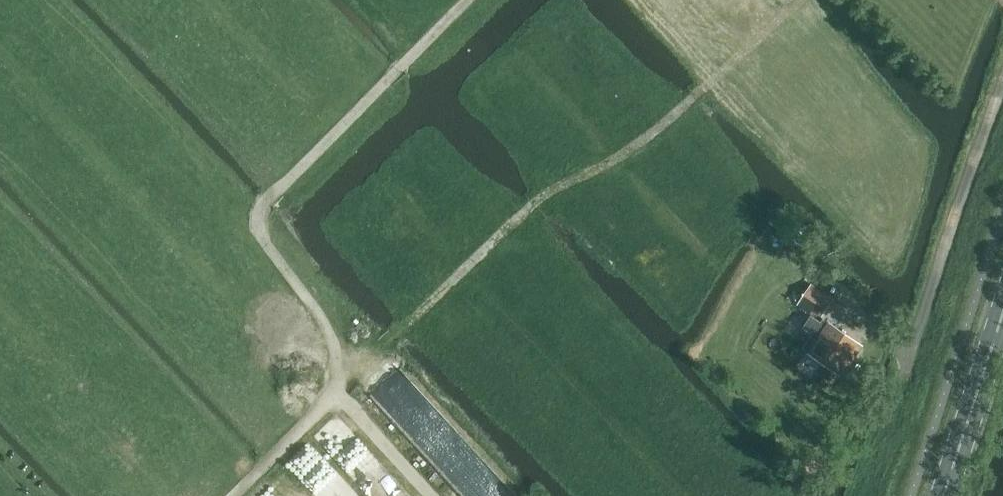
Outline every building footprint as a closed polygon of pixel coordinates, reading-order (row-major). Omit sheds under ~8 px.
[(799,304),(820,318),(833,299),(812,285),(799,304)] [(805,348),(843,373),(861,345),(824,319),(805,348)] [(467,495),(518,495),(397,362),(369,387),(467,495)]
